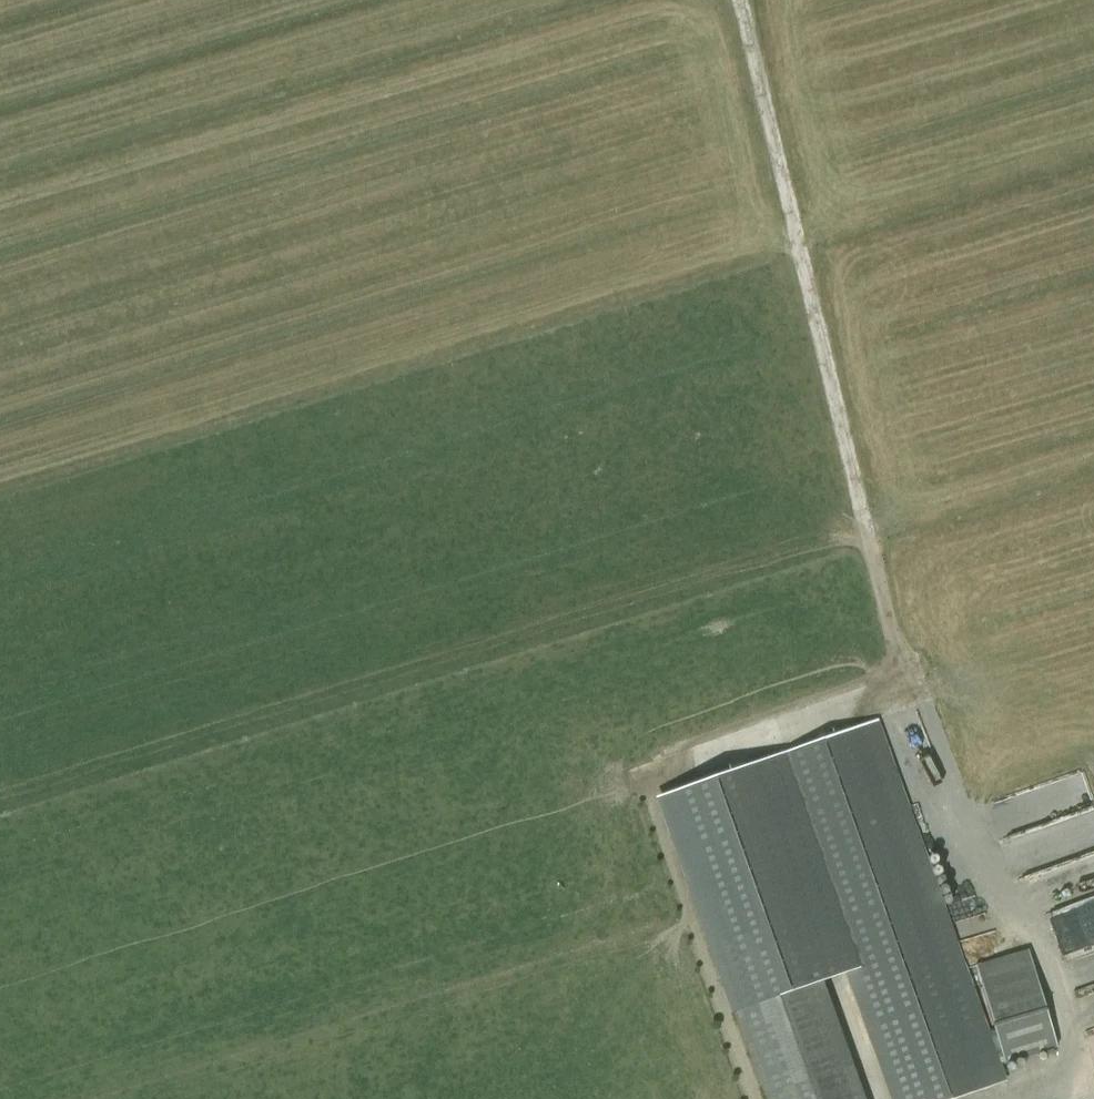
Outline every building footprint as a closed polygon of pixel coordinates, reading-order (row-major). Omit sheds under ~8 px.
[(846,971),(890,1098),(961,1098),(1012,1081),(1005,1062),(972,966),(884,716),(663,792),(739,1009),(824,979),(846,971)] [(1065,940),(1093,946),(1093,922),(1069,917),(1065,940)] [(1005,1062),(1058,1047),(1036,974),(1029,950),(975,964),(983,989),(1005,1062)] [(824,979),(738,1009),(769,1098),(865,1098),(824,979)]
